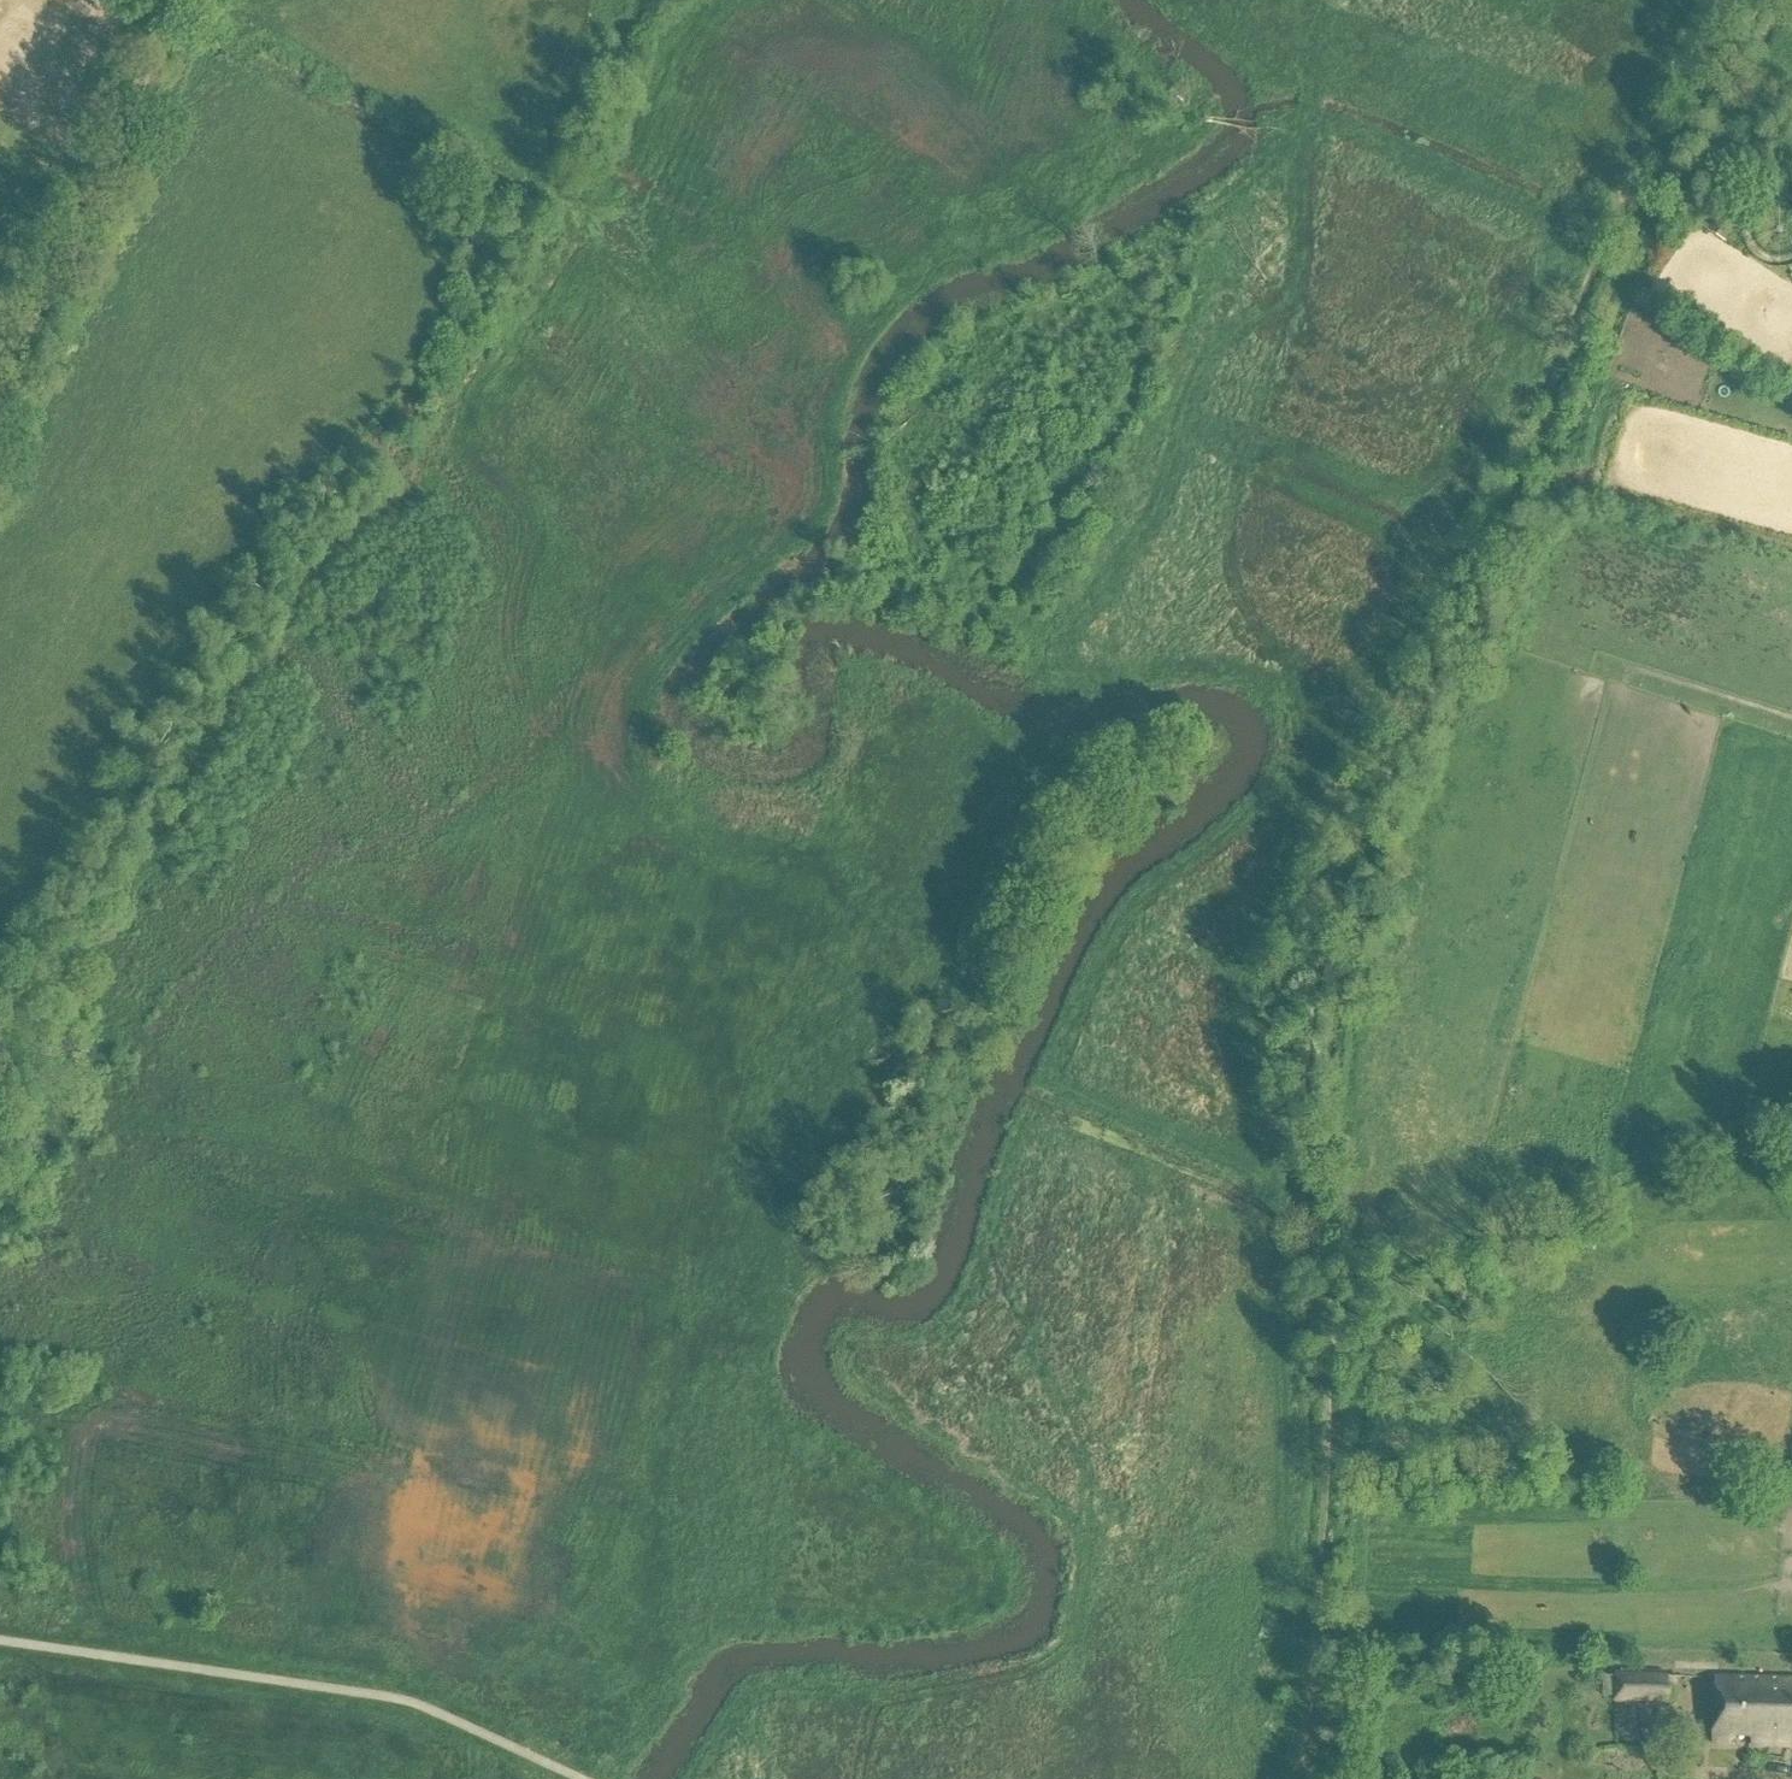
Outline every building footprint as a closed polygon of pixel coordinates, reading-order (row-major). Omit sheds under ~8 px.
[(1616,1704),(1669,1705),(1669,1670),(1616,1669),(1616,1704)] [(1791,1746),(1791,1678),(1715,1677),(1713,1745),(1732,1745),(1732,1738),(1752,1738),(1751,1746),(1791,1746)]
